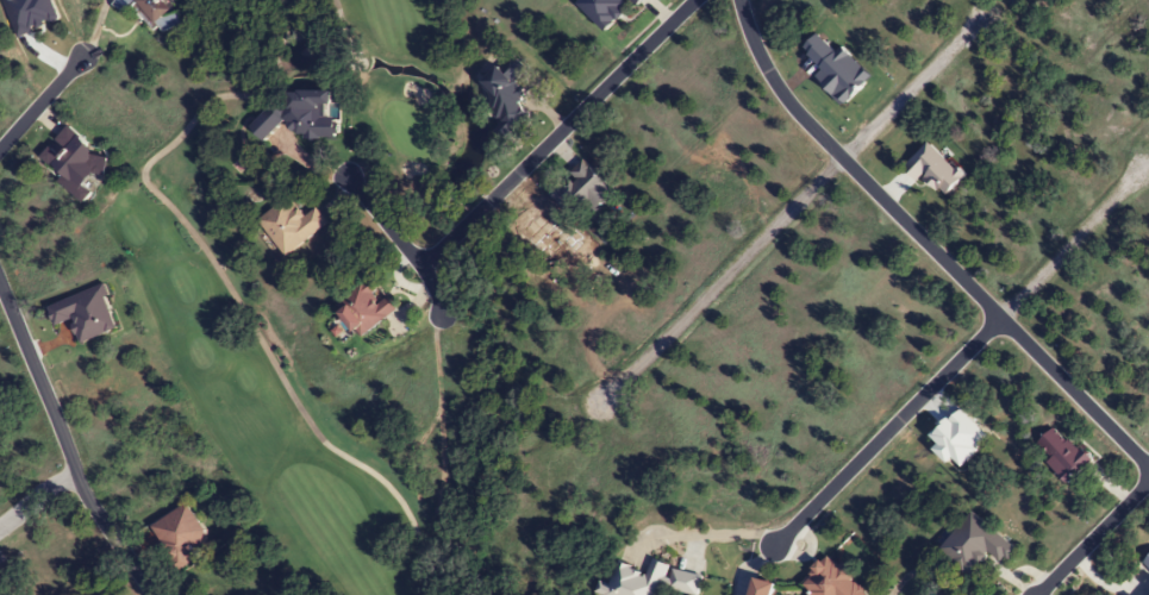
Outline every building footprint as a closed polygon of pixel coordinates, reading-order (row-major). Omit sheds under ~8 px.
[(178,10),(167,14),(162,0),(116,0),(120,11),(144,3),(154,33),(182,24),(178,10)] [(625,13),(621,9),(629,0),(635,7),(642,0),(584,0),(578,6),(606,33),(625,13)] [(84,200),(91,192),(86,188),(108,162),(65,125),(50,143),(36,159),(84,200)] [(587,218),(613,192),(581,160),(549,192),(573,215),(579,210),(587,218)] [(328,224),(315,208),(303,217),(288,196),(256,220),(283,256),(328,224)] [(335,305),(363,337),(395,309),(367,277),(335,305)] [(1069,484),(1091,461),(1053,425),(1031,449),(1069,484)] [(203,556),(195,542),(206,536),(188,504),(149,526),(175,572),(203,556)] [(1005,566),(1018,551),(972,512),(939,550),(972,577),(991,555),(1005,566)] [(870,594),(829,555),(797,588),(805,594),(870,594)] [(661,583),(692,594),(696,594),(702,579),(672,567),(671,567),(652,560),(646,575),(617,564),(608,586),(598,582),(594,594),(598,594),(656,594),(661,583)] [(777,584),(754,578),(749,594),(774,594),(777,584)]
